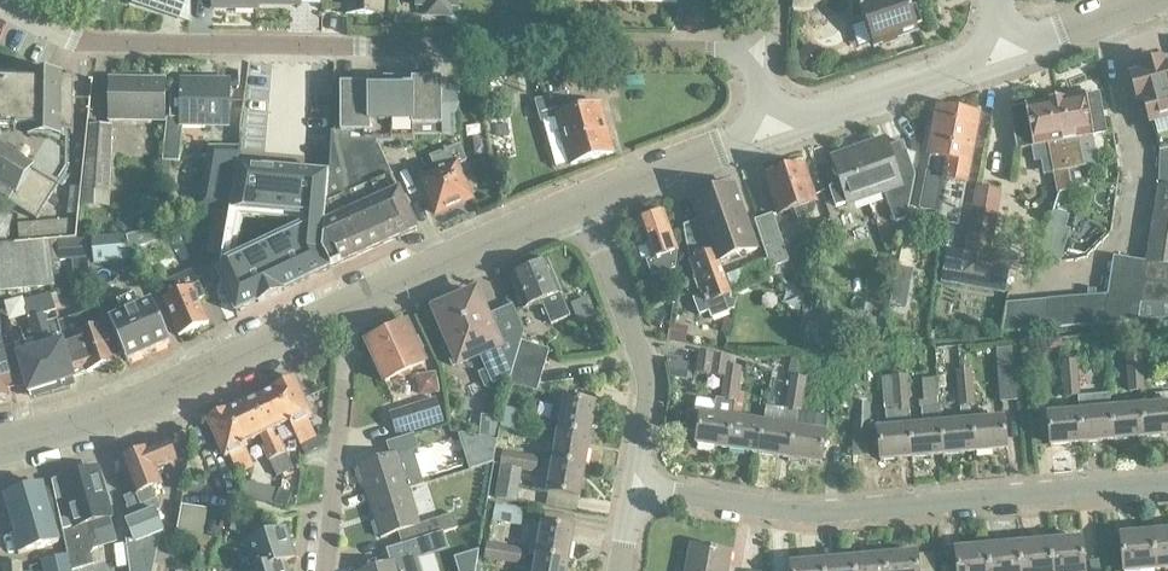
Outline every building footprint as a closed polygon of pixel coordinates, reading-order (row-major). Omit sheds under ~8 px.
[(258,0),(211,0),(211,9),(259,9),(259,4),(258,0)] [(347,17),(384,16),(383,0),(347,0),(347,17)] [(416,7),(426,7),(426,17),(451,17),(451,8),(457,8),(457,0),(416,0),(416,7)] [(873,45),(918,30),(917,26),(921,25),(916,8),(911,10),(908,0),(882,0),(881,1),(881,0),(857,0),(873,45)] [(1156,139),(1160,152),(1162,152),(1167,150),(1167,67),(1164,68),(1163,62),(1140,68),(1142,74),(1131,77),(1138,102),(1143,101),(1150,126),(1153,125),(1156,139)] [(0,79),(0,197),(37,220),(67,167),(68,133),(74,133),(75,80),(68,80),(64,80),(62,80),(62,76),(60,76),(60,79),(30,79),(30,76),(28,76),(28,79),(0,79)] [(314,122),(316,78),(293,77),(291,121),(314,122)] [(108,81),(107,121),(164,122),(164,82),(108,81)] [(167,121),(166,164),(183,165),(183,127),(183,122),(202,122),(202,128),(228,128),(228,85),(214,85),(214,83),(181,84),(181,88),(171,89),(172,121),(167,121)] [(338,134),(337,134),(335,172),(332,221),(330,252),(338,267),(417,231),(378,144),(415,144),(415,137),(442,138),(442,83),(412,83),(412,88),(341,87),(340,134),(338,134)] [(460,83),(460,88),(460,98),(483,98),(483,86),(460,83)] [(460,98),(460,88),(443,88),(443,138),(460,138),(460,98)] [(566,94),(536,102),(541,123),(544,122),(557,168),(571,165),(571,166),(613,154),(600,105),(572,113),(566,94)] [(1086,97),(1055,102),(1068,172),(1067,172),(1071,191),(1088,189),(1086,178),(1090,177),(1088,165),(1082,166),(1077,141),(1093,138),(1093,137),(1105,135),(1099,96),(1086,98),(1086,97)] [(1068,172),(1055,102),(1025,108),(1011,111),(1018,149),(1032,147),(1032,148),(1047,146),(1055,194),(1071,191),(1067,172),(1068,172)] [(941,213),(946,182),(947,177),(959,113),(939,109),(930,158),(931,158),(928,172),(927,172),(920,209),(925,210),(941,213)] [(947,177),(946,182),(966,185),(970,166),(979,116),(959,113),(947,177)] [(90,128),(87,167),(110,168),(113,128),(90,128)] [(842,185),(830,190),(836,208),(849,203),(849,205),(860,201),(864,214),(850,219),(856,236),(892,224),(887,210),(893,208),(888,192),(901,188),(892,162),(903,158),(896,139),(886,143),(885,141),(833,159),(842,185)] [(436,173),(421,179),(437,215),(472,200),(471,197),(476,194),(477,188),(475,183),(470,180),(464,181),(457,165),(466,161),(459,146),(430,158),(436,173)] [(198,209),(229,214),(229,213),(238,148),(209,148),(198,209)] [(323,238),(330,167),(331,167),(303,164),(294,164),(241,160),(237,159),(229,213),(229,214),(218,276),(236,314),(330,270),(322,254),(323,238)] [(107,198),(110,168),(87,167),(83,206),(108,206),(108,200),(100,201),(100,197),(107,198)] [(803,167),(767,179),(779,214),(793,210),(797,220),(814,214),(815,203),(803,167)] [(968,243),(991,247),(1001,188),(978,184),(968,243)] [(700,226),(684,232),(690,265),(689,265),(702,299),(695,301),(699,312),(708,309),(712,320),(730,313),(732,301),(719,264),(757,251),(734,186),(691,202),(700,226)] [(1161,189),(1161,186),(1159,186),(1146,263),(1167,266),(1167,190),(1161,189)] [(1057,203),(1040,257),(1061,263),(1071,231),(1066,229),(1073,208),(1057,203)] [(4,240),(9,215),(0,213),(0,239),(4,240)] [(664,213),(639,222),(652,259),(646,262),(652,278),(673,271),(669,260),(675,257),(673,252),(678,251),(664,213)] [(772,219),(755,226),(772,270),(789,263),(772,219)] [(154,230),(128,238),(132,250),(160,242),(156,230),(154,230)] [(1080,261),(1102,248),(1091,230),(1069,244),(1080,261)] [(124,237),(90,240),(91,246),(95,264),(133,259),(124,237)] [(70,258),(88,256),(87,241),(80,241),(57,243),(59,258),(70,258)] [(966,251),(965,251),(961,274),(968,275),(1007,282),(1011,257),(990,253),(991,247),(968,243),(966,251)] [(0,248),(0,288),(52,282),(49,244),(9,247),(0,248)] [(961,274),(965,251),(947,248),(942,281),(966,286),(968,275),(961,274)] [(89,270),(88,256),(70,258),(71,271),(89,270)] [(766,257),(724,266),(728,282),(770,273),(766,257)] [(1114,324),(1139,322),(1167,319),(1167,266),(1146,263),(1115,258),(1109,296),(1116,296),(1114,324)] [(533,270),(512,279),(524,309),(541,302),(551,326),(570,318),(548,264),(544,265),(541,264),(534,267),(533,270)] [(905,312),(912,269),(897,266),(889,310),(905,312)] [(195,273),(159,288),(180,337),(209,324),(199,301),(206,299),(195,273)] [(665,282),(649,288),(656,307),(672,302),(665,282)] [(115,301),(111,290),(101,293),(105,305),(115,301)] [(23,301),(28,317),(44,312),(45,314),(57,311),(51,292),(23,301)] [(119,309),(108,314),(109,317),(118,342),(127,363),(172,343),(162,322),(161,322),(149,295),(136,301),(133,292),(116,300),(119,309)] [(453,367),(481,355),(487,370),(479,373),(485,388),(497,391),(501,380),(510,377),(512,371),(514,364),(515,360),(521,341),(524,333),(515,313),(490,324),(486,315),(485,315),(476,294),(454,304),(452,301),(439,306),(440,310),(436,312),(450,344),(444,347),(453,367)] [(1104,325),(1114,324),(1116,296),(1109,296),(1006,305),(1001,334),(1050,329),(1104,326),(1104,325)] [(594,314),(588,299),(574,305),(580,320),(594,314)] [(100,311),(73,320),(91,373),(102,369),(103,371),(114,367),(113,365),(118,363),(105,325),(100,311)] [(65,355),(62,344),(60,335),(59,331),(58,328),(56,319),(47,321),(44,312),(28,317),(38,350),(18,356),(29,395),(66,383),(65,381),(73,378),(65,355)] [(91,373),(73,320),(58,325),(64,343),(64,344),(62,344),(65,355),(73,378),(87,373),(88,374),(91,373)] [(407,325),(367,344),(385,383),(425,364),(407,325)] [(2,403),(2,400),(7,399),(4,388),(13,385),(0,333),(0,404),(2,403)] [(521,341),(515,360),(514,364),(544,373),(550,350),(521,341)] [(997,347),(1002,402),(1018,400),(1014,346),(997,347)] [(696,373),(711,375),(714,354),(699,352),(696,373)] [(1126,354),(1129,391),(1145,389),(1142,353),(1126,354)] [(728,356),(714,354),(711,375),(725,377),(726,367),(728,356)] [(1078,398),(1081,398),(1077,362),(1061,363),(1063,400),(1078,398)] [(725,377),(721,401),(736,403),(736,405),(737,405),(742,370),(726,367),(725,377)] [(958,406),(973,405),(970,367),(955,368),(958,406)] [(433,370),(414,371),(414,390),(433,390),(433,370)] [(912,460),(910,430),(908,384),(907,374),(882,376),(885,432),(879,433),(882,463),(912,460)] [(782,432),(763,429),(758,457),(788,462),(796,412),(802,413),(807,380),(790,377),(784,412),(786,412),(782,432)] [(300,447),(317,439),(307,419),(312,417),(294,379),(274,388),(274,390),(289,423),(300,445),(300,447)] [(289,423),(274,390),(252,400),(278,457),(285,453),(279,439),(275,441),(271,431),(289,423)] [(1140,396),(1142,409),(1145,439),(1167,437),(1167,394),(1140,396)] [(869,432),(871,396),(854,395),(853,431),(869,432)] [(1110,395),(1081,398),(1078,398),(1079,415),(1082,445),(1114,442),(1111,412),(1110,395)] [(1122,411),(1111,412),(1114,442),(1145,439),(1142,409),(1140,396),(1122,397),(1122,411)] [(437,399),(389,414),(396,437),(401,435),(407,452),(435,443),(430,429),(445,425),(437,399)] [(278,457),(252,400),(228,412),(243,445),(261,436),(265,445),(262,447),(269,461),(278,457)] [(717,400),(715,414),(701,412),(701,413),(689,412),(686,428),(698,430),(696,445),(726,450),(731,417),(733,417),(736,405),(736,403),(721,401),(717,400)] [(560,431),(589,435),(594,407),(566,402),(560,431)] [(523,411),(508,408),(505,423),(520,426),(523,411)] [(243,445),(228,412),(227,410),(207,420),(225,457),(229,456),(238,474),(254,467),(243,445)] [(827,417),(802,413),(796,412),(788,462),(819,467),(827,417)] [(944,457),(941,427),(940,412),(922,413),(923,429),(910,430),(912,460),(944,457)] [(1082,445),(1079,415),(1048,418),(1050,448),(1082,445)] [(543,440),(543,439),(545,428),(545,423),(526,420),(523,437),(543,440)] [(1005,421),(973,424),(976,454),(1007,451),(1005,421)] [(763,429),(732,423),(727,452),(758,457),(763,429)] [(976,454),(973,424),(941,427),(944,457),(976,454)] [(585,466),(585,464),(589,435),(560,431),(555,462),(557,462),(585,466)] [(321,437),(317,439),(300,447),(304,456),(325,447),(325,445),(321,437)] [(135,520),(156,511),(152,502),(157,500),(152,488),(162,484),(156,469),(176,461),(168,443),(149,451),(148,451),(123,461),(136,494),(126,498),(135,520)] [(539,459),(503,452),(501,469),(522,472),(537,474),(539,460),(539,459)] [(293,469),(285,453),(278,457),(285,473),(293,469)] [(369,502),(409,489),(398,454),(358,467),(369,502)] [(285,473),(278,457),(269,461),(276,477),(285,473)] [(555,462),(553,476),(550,495),(579,499),(585,466),(557,462),(555,462)] [(522,472),(501,469),(495,500),(518,503),(522,472)] [(66,529),(110,516),(111,516),(97,470),(52,484),(66,529)] [(43,487),(6,498),(18,537),(14,538),(19,554),(55,544),(50,528),(55,527),(43,487)] [(291,493),(279,489),(276,502),(287,506),(291,493)] [(420,524),(409,489),(369,502),(381,538),(398,532),(402,546),(430,537),(426,523),(420,524)] [(524,507),(497,503),(494,520),(522,524),(524,507)] [(180,509),(176,536),(174,544),(175,544),(202,549),(208,514),(180,509)] [(156,511),(135,520),(128,522),(132,532),(137,543),(161,533),(164,532),(156,511)] [(454,514),(426,523),(430,537),(444,533),(458,529),(454,514)] [(66,529),(67,558),(70,570),(83,570),(94,566),(91,556),(94,550),(101,549),(98,535),(114,530),(110,516),(66,529)] [(233,522),(230,530),(240,533),(242,524),(233,522)] [(538,558),(567,563),(573,532),(533,525),(527,556),(538,558)] [(254,567),(284,562),(296,558),(285,526),(244,539),(254,567)] [(132,532),(125,534),(129,570),(176,570),(180,552),(174,551),(175,544),(174,544),(176,536),(161,533),(137,543),(132,532)] [(450,550),(444,533),(430,537),(402,546),(388,550),(392,563),(394,568),(419,560),(450,550)] [(1154,536),(1158,570),(1161,570),(1167,570),(1167,534),(1154,536)] [(1154,536),(1121,539),(1124,570),(1158,570),(1154,536)] [(524,547),(488,541),(485,557),(521,563),(524,547)] [(1053,544),(1055,570),(1085,570),(1082,542),(1053,544)] [(1053,544),(1020,547),(1023,570),(1055,570),(1053,544)] [(990,550),(992,570),(1023,570),(1020,547),(990,550)] [(730,555),(692,549),(688,570),(727,570),(730,555)] [(990,550),(957,553),(959,570),(992,570),(990,550)] [(886,560),(887,570),(918,570),(917,557),(886,560)] [(67,558),(43,562),(45,570),(70,570),(67,558)] [(536,570),(566,570),(567,563),(538,558),(536,570)] [(4,570),(25,570),(24,560),(4,560),(4,570)] [(419,560),(394,568),(392,563),(367,570),(423,570),(419,560)] [(857,562),(857,570),(887,570),(886,560),(857,562)] [(284,562),(254,567),(242,570),(287,570),(284,562)] [(857,562),(825,565),(825,570),(857,570),(857,562)]
